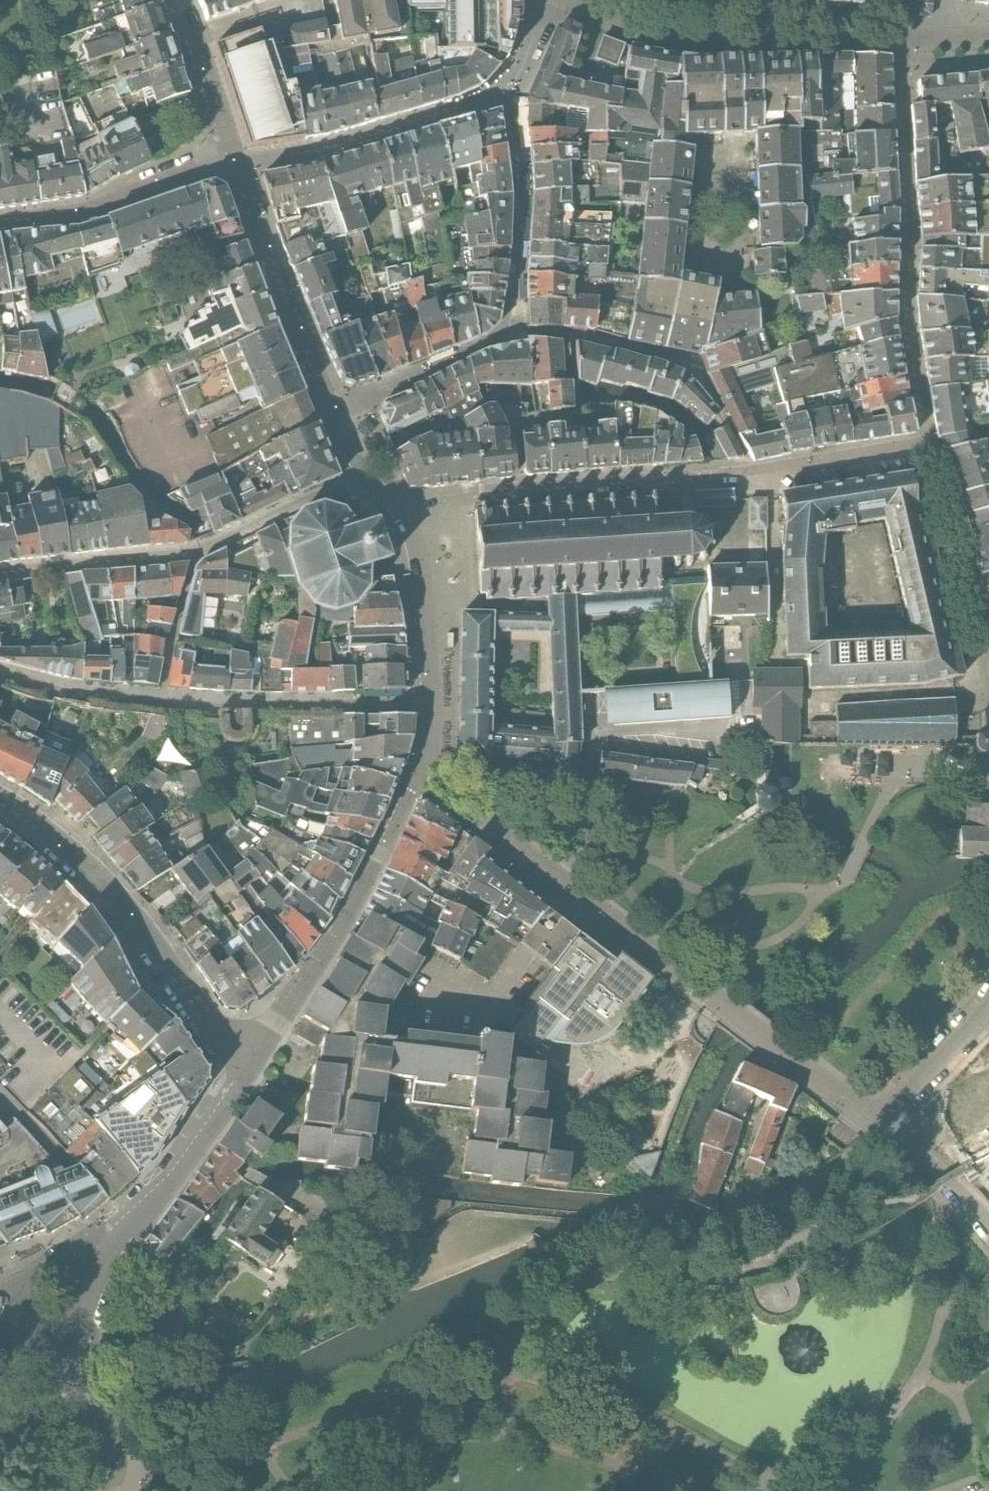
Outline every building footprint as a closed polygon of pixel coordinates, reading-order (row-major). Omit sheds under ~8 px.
[(160,5),(158,0),(110,0),(113,8),(97,13),(100,24),(160,5)] [(207,21),(267,0),(199,0),(207,21)] [(362,50),(371,47),(371,43),(383,42),(382,36),(399,32),(394,0),(335,0),(340,28),(328,30),(326,21),(285,28),(286,32),(283,32),(286,51),(306,47),(308,61),(311,60),(337,55),(362,50)] [(508,58),(516,29),(517,21),(518,0),(407,0),(407,9),(426,9),(427,12),(447,12),(448,49),(437,50),(439,68),(468,63),(477,49),(508,58)] [(814,10),(862,5),(863,5),(863,4),(882,3),(882,0),(883,0),(813,0),(814,10)] [(893,14),(908,15),(908,16),(930,17),(932,0),(894,0),(893,14)] [(125,51),(170,35),(160,5),(100,24),(103,38),(82,45),(89,64),(125,51)] [(561,108),(566,80),(556,77),(561,66),(570,70),(582,30),(574,26),(556,35),(539,74),(528,99),(528,104),(561,108)] [(318,90),(311,60),(308,61),(306,47),(286,51),(283,32),(266,34),(265,29),(215,45),(249,148),(305,140),(296,94),(318,90)] [(111,88),(125,83),(180,64),(170,35),(125,51),(128,63),(113,68),(117,80),(110,82),(111,88)] [(422,108),(444,102),(439,68),(437,50),(435,38),(424,38),(427,60),(414,63),(422,108)] [(596,60),(616,67),(624,46),(604,38),(596,60)] [(382,120),(422,108),(414,63),(413,57),(395,62),(387,64),(383,42),(371,43),(371,47),(382,120)] [(353,129),(377,122),(382,120),(371,47),(362,50),(337,55),(353,129)] [(606,113),(605,136),(605,147),(606,159),(620,156),(619,165),(620,206),(644,207),(646,185),(650,151),(651,142),(656,142),(656,136),(664,85),(683,87),(682,59),(679,58),(631,48),(623,92),(619,114),(606,113)] [(439,68),(444,102),(458,97),(479,88),(485,84),(500,67),(508,58),(477,49),(468,63),(439,68)] [(326,136),(353,129),(337,55),(311,60),(318,90),(326,136)] [(820,100),(861,99),(861,55),(852,55),(818,56),(820,100)] [(861,99),(892,98),(891,83),(891,56),(861,55),(861,99)] [(801,132),(800,124),(800,108),(799,56),(779,57),(759,58),(761,103),(763,135),(796,133),(801,132)] [(820,123),(820,100),(818,56),(799,56),(800,108),(800,124),(820,123)] [(759,58),(737,59),(741,134),(755,133),(755,135),(763,135),(761,103),(759,58)] [(697,60),(682,59),(683,87),(684,107),(684,136),(724,135),(721,60),(709,60),(697,60)] [(729,59),(721,60),(724,135),(741,134),(737,59),(729,59)] [(180,64),(125,83),(130,96),(143,92),(145,100),(144,100),(147,109),(189,95),(189,94),(190,94),(180,64)] [(949,105),(978,102),(985,102),(984,94),(978,94),(977,77),(977,76),(975,76),(973,76),(973,77),(966,78),(966,77),(963,77),(963,78),(955,79),(955,78),(952,78),(952,79),(945,80),(945,79),(941,79),(941,80),(934,81),(934,80),(930,80),(930,81),(923,82),(923,81),(919,81),(919,82),(918,82),(921,106),(933,106),(949,105)] [(977,77),(978,94),(984,94),(985,102),(987,111),(988,111),(988,76),(977,77)] [(585,134),(605,136),(606,113),(619,114),(623,92),(566,80),(561,108),(568,109),(588,112),(585,134)] [(684,107),(683,87),(664,85),(656,136),(656,142),(655,144),(651,145),(650,151),(646,185),(688,189),(692,149),(683,148),(684,136),(684,107)] [(305,140),(326,136),(318,90),(296,94),(305,140)] [(820,134),(893,135),(892,98),(861,99),(820,100),(820,123),(820,134)] [(984,123),(978,102),(949,105),(955,129),(959,155),(988,149),(988,144),(984,123)] [(528,132),(564,132),(568,109),(561,108),(528,104),(528,132)] [(916,182),(944,179),(942,159),(941,135),(936,135),(933,106),(921,106),(911,107),(913,136),(915,161),(916,182)] [(474,137),(502,130),(498,112),(471,118),(474,137)] [(98,136),(119,176),(151,161),(130,116),(112,124),(110,118),(94,127),(98,136)] [(477,154),(474,137),(471,118),(439,128),(453,181),(459,202),(462,219),(463,218),(476,217),(474,200),(478,199),(477,184),(483,182),(481,171),(479,171),(477,154)] [(421,219),(425,234),(436,232),(433,216),(440,214),(443,209),(437,187),(453,181),(439,128),(406,137),(423,206),(421,207),(424,218),(421,219)] [(477,154),(504,147),(502,130),(474,137),(477,154)] [(530,149),(578,147),(605,147),(605,136),(585,134),(564,132),(528,132),(530,149)] [(757,174),(798,172),(796,133),(763,135),(755,135),(757,174)] [(806,180),(895,173),(893,135),(820,134),(800,133),(806,180)] [(86,196),(119,176),(98,136),(76,148),(86,196)] [(399,225),(413,222),(421,219),(424,218),(421,207),(423,206),(406,137),(380,145),(393,188),(393,190),(399,225)] [(86,196),(76,148),(73,139),(61,141),(66,166),(55,167),(53,157),(35,160),(33,152),(26,147),(17,149),(13,155),(11,150),(10,146),(0,148),(0,209),(18,207),(86,196)] [(359,268),(370,262),(371,262),(361,232),(367,230),(357,197),(393,188),(380,145),(322,164),(344,236),(351,252),(332,258),(336,271),(351,266),(355,279),(362,277),(359,268)] [(481,171),(508,164),(504,147),(477,154),(479,171),(481,171)] [(606,159),(605,147),(578,147),(530,149),(532,167),(570,166),(619,165),(620,156),(606,159)] [(311,246),(344,236),(322,164),(308,168),(286,172),(299,218),(276,225),(284,247),(308,239),(311,246)] [(476,217),(486,216),(485,198),(511,195),(508,164),(481,171),(483,182),(477,184),(478,199),(474,200),(476,217)] [(533,194),(560,192),(560,207),(589,207),(589,205),(619,205),(620,206),(619,165),(570,166),(532,167),(533,194)] [(263,176),(276,225),(299,218),(286,172),(263,176)] [(759,213),(802,210),(799,207),(798,172),(757,174),(759,213)] [(882,212),(897,212),(897,201),(896,172),(895,173),(806,180),(811,202),(849,197),(851,216),(864,215),(864,213),(882,212)] [(919,209),(973,204),(971,178),(970,178),(970,177),(944,179),(916,182),(919,209)] [(201,186),(212,228),(217,247),(219,253),(225,252),(246,245),(243,237),(225,188),(214,183),(212,183),(201,186)] [(642,226),(684,229),(688,189),(646,185),(644,207),(642,226)] [(195,233),(212,228),(201,186),(184,192),(195,230),(195,233)] [(108,219),(121,263),(126,261),(124,255),(195,230),(184,192),(108,219)] [(533,194),(531,219),(530,242),(568,246),(605,250),(608,228),(609,224),(618,223),(619,205),(589,205),(589,207),(560,207),(560,192),(533,194)] [(466,282),(465,275),(465,265),(464,251),(509,249),(510,215),(511,195),(485,198),(486,216),(476,217),(463,218),(462,219),(439,224),(447,265),(420,269),(422,279),(423,292),(466,282)] [(922,238),(942,236),(964,236),(988,236),(988,202),(973,205),(973,204),(919,209),(922,238)] [(802,210),(759,213),(760,250),(795,248),(802,242),(801,230),(804,230),(804,213),(802,210)] [(854,246),(897,243),(897,212),(882,212),(864,213),(864,215),(851,216),(852,221),(854,246)] [(122,267),(121,263),(108,219),(77,228),(88,276),(88,278),(122,267)] [(638,275),(638,283),(678,287),(680,275),(679,275),(681,261),(684,229),(642,226),(640,257),(638,275)] [(73,281),(88,276),(77,228),(13,233),(23,280),(54,272),(54,273),(70,269),(73,281)] [(23,280),(13,233),(0,236),(0,238),(12,293),(26,290),(23,280)] [(294,271),(332,258),(351,252),(344,236),(311,246),(308,239),(284,247),(294,271)] [(921,270),(960,271),(961,250),(964,250),(964,236),(942,236),(922,238),(922,248),(921,270)] [(964,236),(964,250),(980,250),(979,272),(979,280),(987,281),(988,281),(988,236),(964,236)] [(12,293),(0,238),(0,303),(14,303),(12,293)] [(529,259),(604,266),(605,250),(568,246),(530,242),(529,259)] [(846,269),(897,265),(897,243),(854,246),(846,247),(847,255),(846,269)] [(226,277),(255,268),(246,245),(225,252),(228,260),(220,262),(226,277)] [(232,291),(226,277),(220,262),(228,260),(225,252),(219,253),(217,247),(195,253),(212,298),(232,291)] [(465,265),(508,264),(509,249),(464,251),(465,265)] [(755,279),(784,276),(782,251),(752,253),(755,279)] [(297,278),(309,306),(326,299),(326,294),(333,291),(328,278),(336,271),(332,258),(294,271),(297,277),(297,278)] [(528,274),(601,281),(603,280),(604,272),(604,266),(529,259),(528,274)] [(407,367),(429,358),(420,325),(411,323),(398,286),(410,283),(408,265),(385,270),(386,274),(372,276),(370,262),(359,268),(362,277),(364,282),(369,295),(382,291),(386,308),(390,306),(407,367)] [(465,275),(506,281),(508,264),(465,265),(465,275)] [(839,295),(896,293),(897,265),(846,269),(816,272),(816,295),(822,295),(839,295)] [(226,277),(237,305),(265,295),(255,268),(226,277)] [(978,302),(986,302),(987,281),(979,280),(979,272),(960,271),(921,270),(919,296),(963,301),(978,302)] [(309,306),(324,342),(341,335),(330,297),(344,291),(336,271),(328,278),(333,291),(326,294),(326,299),(309,306)] [(638,275),(604,272),(603,280),(601,281),(600,300),(597,300),(597,309),(595,309),(594,331),(627,340),(629,340),(635,310),(636,304),(638,283),(638,275)] [(597,300),(600,300),(601,281),(528,274),(528,286),(528,300),(565,301),(597,300)] [(793,274),(784,276),(786,290),(795,288),(793,274)] [(466,295),(504,294),(506,281),(465,275),(466,282),(466,295)] [(678,287),(673,311),(665,348),(685,352),(703,356),(704,356),(712,319),(715,306),(720,283),(701,279),(680,275),(678,287)] [(429,358),(453,348),(445,317),(437,318),(432,304),(423,303),(423,292),(422,279),(410,283),(398,286),(411,323),(420,325),(429,358)] [(453,348),(479,338),(471,312),(466,295),(466,282),(423,292),(423,303),(432,304),(437,318),(445,317),(453,348)] [(647,344),(665,348),(673,311),(678,287),(638,283),(636,304),(635,310),(629,340),(647,344)] [(185,337),(192,350),(218,340),(246,328),(237,305),(232,291),(212,298),(215,308),(199,316),(203,322),(200,324),(189,328),(185,337)] [(354,387),(377,379),(357,325),(362,322),(357,307),(370,303),(368,295),(348,302),(344,291),(330,297),(341,335),(324,342),(326,346),(343,383),(354,388),(354,387)] [(843,332),(857,330),(896,320),(896,319),(896,293),(839,295),(843,332)] [(466,295),(471,312),(479,338),(487,335),(499,324),(501,313),(504,294),(466,295)] [(746,337),(760,331),(756,294),(741,296),(726,298),(722,298),(722,304),(715,306),(712,319),(704,356),(731,344),(746,337)] [(218,340),(222,351),(277,328),(265,295),(237,305),(246,328),(218,340)] [(921,334),(969,331),(963,302),(963,301),(919,296),(917,296),(918,306),(921,334)] [(529,327),(562,329),(565,301),(528,300),(529,327)] [(562,329),(594,331),(595,309),(597,309),(597,300),(565,301),(562,329)] [(67,333),(101,318),(93,302),(60,318),(67,333)] [(377,379),(392,373),(376,319),(370,321),(367,309),(372,307),(370,303),(357,307),(362,322),(357,325),(377,379)] [(392,373),(407,367),(390,306),(386,308),(388,316),(376,319),(392,373)] [(36,333),(37,333),(55,327),(50,311),(32,316),(36,333)] [(898,338),(896,320),(857,330),(862,347),(898,338)] [(295,371),(277,328),(222,351),(218,340),(192,350),(166,361),(170,372),(203,359),(211,379),(179,392),(188,416),(196,412),(295,371)] [(708,375),(770,354),(763,332),(760,331),(746,337),(731,344),(704,356),(703,356),(708,375)] [(971,345),(969,331),(921,334),(925,363),(982,357),(988,357),(988,342),(971,345)] [(20,355),(16,372),(48,378),(37,333),(19,338),(20,355)] [(19,338),(4,338),(2,369),(15,372),(19,353),(19,338)] [(823,396),(841,392),(905,375),(901,354),(898,338),(862,347),(813,359),(794,364),(773,369),(777,382),(783,405),(786,405),(801,401),(823,396)] [(548,385),(565,383),(563,359),(570,359),(569,342),(527,339),(527,344),(532,385),(548,385)] [(808,341),(788,348),(794,364),(813,359),(808,341)] [(673,399),(675,401),(685,373),(662,366),(642,360),(619,353),(613,351),(613,352),(575,343),(577,381),(596,386),(598,381),(610,385),(622,388),(623,384),(632,388),(649,394),(652,395),(673,401),(673,399)] [(518,385),(532,385),(527,344),(506,348),(491,350),(469,360),(474,386),(476,386),(493,384),(518,385)] [(739,435),(754,432),(759,432),(741,395),(777,382),(773,369),(794,364),(788,348),(770,354),(708,375),(739,435)] [(985,381),(988,381),(988,357),(982,357),(925,363),(930,391),(961,386),(961,384),(985,381)] [(485,401),(476,386),(474,386),(469,360),(451,370),(470,415),(487,406),(485,401)] [(467,417),(470,415),(451,370),(429,381),(444,411),(461,403),(464,410),(467,417)] [(257,398),(263,411),(305,394),(295,371),(196,412),(202,425),(222,417),(222,416),(239,409),(240,410),(245,407),(243,403),(257,398)] [(675,401),(688,412),(706,427),(719,414),(706,397),(685,373),(675,401)] [(841,392),(845,404),(907,389),(905,375),(841,392)] [(428,419),(444,411),(429,381),(413,389),(414,391),(424,412),(428,419)] [(987,404),(985,381),(961,384),(961,386),(930,391),(938,439),(941,438),(943,452),(988,442),(988,418),(987,404)] [(565,383),(548,385),(548,392),(550,409),(550,411),(572,410),(571,400),(571,393),(571,382),(565,383)] [(59,450),(60,407),(51,402),(50,401),(26,393),(0,389),(0,463),(29,459),(28,451),(46,450),(59,450)] [(863,415),(883,410),(910,403),(907,389),(845,404),(845,407),(847,418),(863,415)] [(387,430),(424,412),(414,391),(384,403),(379,412),(387,430)] [(823,396),(826,411),(845,407),(845,405),(845,404),(841,392),(823,396)] [(221,474),(267,450),(317,425),(305,394),(263,411),(206,438),(221,474)] [(813,449),(834,446),(826,411),(823,396),(801,401),(804,415),(813,449)] [(791,453),(813,449),(804,415),(801,401),(786,405),(787,413),(790,423),(780,426),(781,431),(787,453),(791,453)] [(619,469),(651,467),(657,416),(658,412),(641,408),(636,441),(629,442),(631,406),(615,403),(614,422),(619,469)] [(916,433),(913,416),(910,403),(883,410),(886,423),(890,438),(916,433)] [(473,484),(494,481),(513,479),(518,473),(515,447),(509,441),(508,430),(495,405),(487,406),(470,415),(467,417),(462,418),(467,433),(446,435),(433,436),(431,434),(425,437),(395,453),(409,490),(432,489),(453,487),(473,484)] [(786,405),(783,405),(776,407),(778,416),(787,413),(786,405)] [(847,418),(845,407),(826,411),(834,446),(852,443),(847,418)] [(890,438),(886,423),(883,410),(863,415),(847,418),(852,443),(890,438)] [(787,413),(778,416),(780,426),(790,423),(787,413)] [(651,467),(663,466),(667,422),(657,416),(651,467)] [(663,466),(679,464),(682,442),(681,442),(683,430),(668,420),(667,422),(663,466)] [(585,472),(619,469),(614,422),(598,424),(598,428),(581,430),(564,432),(563,425),(546,428),(532,430),(532,432),(523,433),(527,474),(530,476),(551,474),(551,475),(585,472)] [(317,425),(267,450),(221,474),(232,500),(256,490),(253,481),(276,469),(305,457),(327,448),(317,425)] [(726,427),(714,434),(728,461),(742,461),(726,427)] [(791,455),(791,453),(787,453),(781,431),(756,437),(754,432),(739,435),(754,462),(791,455)] [(694,438),(681,442),(682,442),(679,464),(702,463),(694,438)] [(988,442),(943,452),(954,480),(960,495),(963,504),(968,515),(971,531),(988,528),(988,442)] [(327,448),(305,457),(276,469),(253,481),(256,490),(259,497),(285,484),(291,497),(316,486),(338,476),(327,448)] [(91,460),(81,465),(85,477),(96,471),(91,460)] [(221,474),(210,479),(180,492),(188,510),(192,514),(198,510),(202,519),(202,522),(209,522),(214,534),(229,527),(241,522),(232,500),(221,474)] [(917,686),(964,675),(924,502),(916,503),(911,474),(781,495),(786,524),(785,524),(781,563),(785,659),(807,658),(808,669),(807,669),(808,691),(917,686)] [(259,497),(256,490),(232,500),(241,522),(291,497),(285,484),(259,497)] [(150,546),(146,524),(142,500),(131,489),(96,496),(97,502),(106,551),(150,546)] [(697,492),(698,510),(735,509),(734,490),(697,492)] [(57,492),(44,493),(25,497),(27,506),(39,559),(41,558),(57,557),(69,555),(58,501),(57,492)] [(496,601),(556,599),(600,596),(662,592),(660,583),(661,583),(661,579),(660,579),(660,564),(689,563),(702,558),(709,546),(708,532),(699,521),(687,518),(657,519),(656,514),(655,501),(657,501),(657,497),(655,497),(655,492),(651,493),(651,497),(650,498),(650,499),(635,500),(635,499),(634,499),(633,494),(630,494),(630,499),(629,499),(629,500),(614,501),(614,500),(612,500),(612,495),(609,496),(609,501),(607,501),(607,502),(593,503),(593,502),(591,502),(591,497),(587,497),(588,502),(586,502),(586,504),(572,505),(571,503),(570,504),(569,499),(566,499),(566,504),(565,504),(565,505),(550,506),(550,505),(549,505),(548,500),(545,500),(545,505),(544,506),(544,507),(529,508),(529,507),(527,507),(527,502),(524,502),(524,507),(522,507),(522,508),(508,509),(508,508),(506,508),(506,503),(502,504),(503,509),(501,509),(501,510),(486,511),(486,510),(485,510),(484,505),(481,505),(481,510),(480,510),(480,511),(475,512),(481,595),(486,595),(487,601),(496,601)] [(18,560),(8,509),(5,496),(0,497),(0,563),(18,560)] [(69,555),(88,553),(80,505),(78,497),(58,501),(69,555)] [(768,500),(750,500),(751,531),(768,531),(768,500)] [(88,553),(106,551),(97,502),(80,505),(88,553)] [(18,560),(39,559),(27,506),(8,509),(18,560)] [(367,582),(371,581),(372,566),(390,560),(377,522),(356,529),(343,512),(322,506),(300,513),(289,529),(289,532),(281,535),(276,525),(256,535),(273,579),(295,578),(299,590),(304,587),(315,603),(335,611),(355,605),(369,588),(367,582)] [(146,524),(150,546),(187,544),(189,530),(179,524),(164,517),(161,522),(146,524)] [(988,572),(988,528),(971,531),(976,552),(980,573),(988,572)] [(187,603),(179,632),(194,635),(201,637),(204,607),(206,598),(214,599),(214,594),(228,594),(234,595),(247,597),(249,597),(253,576),(241,574),(226,571),(225,550),(205,560),(201,562),(197,568),(187,603)] [(165,601),(177,604),(190,563),(170,566),(172,596),(167,596),(165,601)] [(710,619),(769,617),(767,565),(708,567),(709,582),(709,586),(710,619)] [(156,599),(165,601),(167,596),(172,596),(170,566),(135,569),(135,602),(156,599)] [(136,605),(135,602),(135,569),(108,572),(111,602),(113,602),(113,601),(123,601),(123,621),(135,621),(136,605)] [(105,602),(111,602),(108,572),(92,572),(86,573),(97,622),(109,621),(105,602)] [(988,588),(988,572),(980,573),(985,589),(988,588)] [(103,641),(97,622),(86,573),(65,575),(69,589),(84,644),(98,642),(103,641)] [(65,575),(59,575),(61,591),(69,589),(65,575)] [(42,577),(33,579),(34,593),(43,593),(42,577)] [(34,596),(34,593),(33,579),(16,581),(0,584),(0,610),(19,607),(22,606),(24,606),(22,597),(34,596)] [(349,629),(403,628),(394,579),(371,581),(367,582),(369,588),(355,605),(335,611),(315,603),(316,621),(349,623),(349,629)] [(703,588),(703,587),(704,586),(709,586),(709,582),(661,583),(660,583),(662,592),(600,596),(556,599),(553,617),(462,614),(459,758),(489,759),(489,756),(552,762),(559,771),(570,772),(578,765),(579,753),(580,744),(584,744),(584,743),(583,743),(581,708),(587,708),(587,706),(586,694),(586,693),(581,693),(577,618),(601,617),(672,613),(677,686),(609,690),(611,728),(730,720),(728,683),(704,684),(704,682),(703,681),(703,680),(703,679),(702,679),(702,678),(702,677),(701,677),(701,676),(700,675),(700,674),(699,673),(699,672),(698,671),(698,670),(698,669),(697,668),(697,667),(696,666),(696,665),(696,664),(695,663),(695,662),(695,661),(694,660),(694,659),(694,658),(694,657),(693,656),(693,655),(693,654),(693,653),(693,652),(692,652),(692,651),(692,650),(692,649),(692,648),(692,647),(691,646),(691,645),(691,644),(691,643),(691,642),(691,641),(691,640),(691,639),(691,638),(691,637),(691,636),(691,635),(691,634),(691,633),(691,632),(691,631),(691,630),(691,629),(691,628),(691,627),(691,626),(691,625),(691,624),(691,623),(691,622),(692,621),(692,620),(692,619),(692,618),(692,617),(692,616),(693,615),(693,614),(693,613),(693,612),(694,611),(694,610),(694,609),(694,608),(695,607),(695,606),(695,605),(696,604),(696,603),(696,602),(697,601),(697,600),(698,599),(698,598),(698,597),(699,596),(699,595),(700,594),(700,593),(701,592),(701,591),(702,591),(702,590),(702,589),(703,589),(703,588)] [(330,671),(320,671),(307,671),(316,621),(315,603),(304,587),(299,590),(300,619),(298,624),(284,622),(281,625),(279,624),(274,647),(251,641),(249,646),(241,645),(239,653),(253,657),(262,659),(260,684),(260,693),(282,693),(283,686),(292,686),(292,693),(332,693),(330,671)] [(146,622),(171,625),(177,604),(165,601),(156,599),(154,609),(147,608),(146,622)] [(25,619),(22,606),(19,607),(0,610),(0,623),(25,619)] [(133,636),(165,641),(167,641),(171,625),(146,622),(135,621),(123,621),(123,627),(127,627),(127,637),(133,636)] [(330,668),(351,668),(349,649),(352,649),(367,649),(405,649),(403,628),(349,629),(350,643),(320,644),(320,671),(330,671),(330,668)] [(124,659),(162,659),(165,641),(133,636),(134,653),(124,654),(124,659)] [(124,659),(124,654),(123,637),(109,638),(110,658),(109,683),(124,684),(124,670),(124,659)] [(82,681),(84,644),(69,648),(25,650),(26,640),(2,639),(0,649),(0,663),(61,679),(81,681),(82,681)] [(82,681),(109,683),(110,658),(97,657),(98,642),(84,644),(82,681)] [(169,688),(189,689),(200,646),(189,643),(176,643),(169,688)] [(189,689),(228,692),(234,652),(215,649),(213,667),(206,666),(207,653),(202,652),(203,647),(200,646),(189,689)] [(351,668),(406,668),(405,649),(367,649),(367,659),(363,660),(362,654),(352,654),(352,649),(349,649),(351,668)] [(260,684),(252,684),(253,657),(239,653),(234,652),(228,692),(260,693),(260,684)] [(124,670),(160,672),(162,659),(124,659),(124,670)] [(332,693),(353,692),(351,668),(330,668),(330,671),(332,693)] [(351,668),(353,692),(408,689),(406,668),(351,668)] [(124,670),(124,684),(133,684),(157,686),(160,672),(124,670)] [(792,746),(797,747),(837,747),(836,723),(810,723),(811,736),(800,736),(800,709),(803,710),(802,670),(753,670),(753,710),(762,709),(760,744),(772,745),(792,746)] [(836,723),(837,747),(849,747),(849,746),(947,747),(956,748),(956,735),(955,698),(899,702),(836,706),(836,723)] [(27,719),(16,713),(8,729),(10,730),(7,735),(0,731),(0,771),(27,719)] [(956,735),(956,748),(975,748),(977,752),(982,753),(986,752),(988,749),(988,744),(988,713),(982,713),(983,735),(975,735),(956,735)] [(168,718),(148,716),(141,737),(160,744),(163,737),(171,718),(168,718)] [(397,738),(412,737),(413,716),(397,717),(378,717),(292,718),(293,749),(380,741),(380,739),(397,738)] [(24,789),(41,749),(27,744),(30,738),(33,740),(40,725),(27,719),(0,771),(0,776),(24,789)] [(50,807),(54,799),(69,761),(75,744),(47,733),(41,749),(24,789),(50,807)] [(355,764),(404,764),(412,737),(397,738),(380,739),(380,741),(293,749),(295,759),(299,767),(305,778),(329,775),(330,769),(342,769),(340,775),(353,777),(355,764)] [(602,777),(628,781),(656,784),(686,788),(689,785),(697,790),(704,769),(704,767),(705,759),(670,755),(669,762),(658,761),(651,760),(652,752),(620,749),(619,756),(602,753),(598,777),(602,777)] [(89,817),(108,801),(86,776),(89,773),(88,773),(89,772),(71,756),(69,761),(54,799),(79,824),(89,817)] [(327,785),(329,775),(305,778),(299,767),(295,759),(252,765),(253,775),(388,801),(396,783),(353,777),(340,775),(336,787),(327,785)] [(353,777),(396,783),(404,764),(355,764),(353,777)] [(138,779),(158,792),(173,778),(149,765),(138,779)] [(190,800),(220,789),(208,770),(184,774),(190,800)] [(328,816),(378,823),(388,801),(253,775),(257,807),(279,816),(282,817),(288,807),(307,809),(309,810),(310,813),(328,816)] [(89,817),(102,832),(140,805),(126,788),(125,789),(124,788),(108,801),(89,817)] [(777,809),(779,804),(778,797),(775,792),(771,789),(768,788),(756,788),(756,791),(754,793),(754,797),(756,799),(756,810),(759,812),(763,814),(768,815),(773,813),(777,809)] [(455,840),(460,829),(426,803),(416,805),(410,819),(455,840)] [(108,855),(147,829),(154,824),(141,805),(140,805),(102,832),(93,838),(108,855)] [(988,861),(988,806),(967,806),(967,829),(960,829),(959,860),(988,861)] [(351,879),(363,854),(334,842),(305,834),(285,827),(288,819),(282,817),(279,816),(272,830),(351,879)] [(326,827),(371,839),(378,823),(328,816),(326,827)] [(196,821),(177,833),(191,855),(207,844),(202,818),(196,821)] [(363,854),(371,839),(326,827),(309,823),(308,826),(288,819),(285,827),(305,834),(334,842),(363,854)] [(460,829),(455,840),(410,819),(400,839),(446,860),(452,863),(471,837),(460,829)] [(256,847),(274,864),(279,854),(339,901),(351,879),(272,830),(254,821),(249,828),(240,821),(227,835),(244,857),(256,847)] [(108,855),(123,872),(160,846),(147,829),(108,855)] [(9,836),(0,830),(0,848),(9,836)] [(32,854),(9,836),(0,848),(0,890),(32,854)] [(467,881),(486,857),(490,852),(471,837),(452,863),(446,860),(440,871),(452,878),(455,875),(467,881)] [(472,884),(467,881),(455,875),(452,878),(440,871),(446,860),(400,839),(385,871),(458,910),(472,884)] [(259,875),(247,861),(228,875),(209,847),(208,848),(207,844),(191,855),(184,860),(170,868),(198,905),(209,896),(229,880),(233,886),(238,891),(250,884),(259,875)] [(138,891),(170,868),(184,860),(178,851),(167,858),(160,846),(123,872),(138,891)] [(331,919),(274,864),(256,847),(244,857),(247,861),(259,875),(319,937),(331,919)] [(5,900),(19,911),(23,907),(52,870),(32,854),(0,890),(0,906),(5,900)] [(331,919),(339,901),(279,854),(274,864),(331,919)] [(458,910),(467,914),(476,899),(479,901),(498,867),(486,857),(467,881),(472,884),(458,910)] [(480,921),(496,929),(525,889),(513,879),(498,867),(479,901),(476,899),(467,914),(480,921)] [(23,907),(34,917),(65,882),(52,870),(23,907)] [(467,914),(458,910),(385,871),(375,892),(468,937),(472,939),(480,921),(467,914)] [(307,953),(319,937),(259,875),(250,884),(307,953)] [(294,969),(295,968),(256,919),(238,891),(233,886),(229,880),(209,896),(211,899),(272,985),(294,969)] [(83,969),(113,940),(90,907),(65,882),(34,917),(32,918),(83,969)] [(295,968),(307,953),(250,884),(238,891),(256,919),(295,968)] [(525,889),(496,929),(494,932),(509,940),(519,923),(530,928),(529,929),(530,930),(547,909),(545,908),(547,907),(525,889)] [(459,961),(468,937),(375,892),(364,912),(365,912),(364,913),(368,916),(423,944),(423,943),(459,961)] [(255,998),(272,985),(211,899),(174,929),(185,943),(202,930),(217,948),(228,961),(255,998)] [(535,954),(553,968),(580,933),(562,920),(561,921),(554,916),(547,909),(530,930),(519,943),(530,951),(535,954)] [(423,944),(368,916),(356,938),(351,935),(335,961),(338,963),(324,986),(323,988),(325,989),(323,994),(318,991),(302,1018),(306,1020),(300,1031),(310,1037),(312,1033),(323,1039),(320,1067),(314,1066),(310,1095),(307,1094),(304,1125),(307,1125),(307,1130),(301,1129),(297,1159),(327,1163),(326,1168),(357,1172),(358,1162),(369,1163),(371,1142),(371,1137),(374,1137),(377,1107),(374,1107),(375,1104),(384,1105),(385,1093),(414,1096),(413,1103),(478,1111),(474,1139),(477,1140),(477,1144),(467,1143),(463,1174),(492,1177),(491,1183),(521,1187),(523,1177),(537,1178),(537,1181),(568,1185),(572,1155),(547,1152),(550,1123),(544,1122),(547,1094),(540,1093),(544,1065),(507,1060),(510,1039),(480,1035),(479,1042),(407,1033),(406,1041),(383,1038),(387,1008),(390,1009),(404,985),(408,987),(424,961),(416,956),(423,944)] [(197,966),(207,957),(217,948),(202,930),(185,943),(182,945),(197,966)] [(616,1026),(618,1023),(654,977),(621,952),(615,960),(580,933),(553,968),(524,1004),(531,1009),(513,1033),(537,1051),(545,1041),(572,1044),(576,1044),(582,1044),(585,1043),(588,1042),(592,1042),(598,1039),(603,1036),(606,1034),(609,1033),(611,1031),(614,1028),(616,1026)] [(89,1008),(106,1024),(139,992),(124,962),(113,940),(83,969),(70,984),(84,1002),(89,1008)] [(238,1010),(255,998),(228,961),(216,969),(207,957),(197,966),(226,1008),(238,1010)] [(150,1004),(139,992),(106,1024),(116,1033),(112,1037),(139,1057),(146,1050),(151,1043),(175,1019),(152,1002),(150,1004)] [(175,1019),(151,1043),(153,1046),(165,1060),(177,1051),(182,1057),(167,1068),(163,1064),(159,1066),(163,1071),(190,1107),(209,1082),(209,1068),(195,1048),(175,1019)] [(702,1150),(701,1153),(701,1155),(700,1164),(695,1187),(689,1200),(711,1208),(740,1133),(742,1125),(744,1125),(743,1129),(757,1134),(748,1158),(765,1164),(785,1112),(796,1088),(742,1063),(718,1112),(714,1111),(701,1144),(703,1145),(702,1150)] [(77,1073),(101,1096),(107,1089),(83,1066),(77,1073)] [(85,1114),(101,1096),(77,1073),(73,1070),(74,1069),(73,1068),(30,1112),(80,1165),(79,1166),(109,1200),(110,1199),(137,1175),(91,1122),(85,1114)] [(190,1107),(163,1071),(91,1122),(137,1175),(155,1160),(190,1107)] [(263,1158),(273,1145),(283,1130),(277,1126),(282,1118),(257,1100),(256,1101),(240,1123),(236,1120),(218,1146),(236,1157),(245,1163),(253,1151),(263,1158)] [(109,1200),(79,1166),(64,1172),(17,1120),(7,1129),(0,1122),(0,1236),(6,1243),(50,1228),(52,1232),(83,1214),(94,1216),(107,1198),(109,1200)] [(200,1171),(223,1195),(241,1176),(230,1165),(234,1160),(236,1157),(218,1146),(216,1149),(200,1171)] [(632,1157),(650,1176),(654,1170),(664,1152),(660,1152),(659,1152),(632,1157)] [(204,1214),(223,1195),(200,1171),(178,1201),(204,1214)] [(260,1187),(225,1238),(249,1254),(267,1265),(269,1261),(305,1284),(319,1262),(267,1228),(284,1203),(260,1187)] [(163,1222),(185,1238),(205,1215),(204,1214),(178,1201),(163,1222)] [(185,1238),(163,1222),(144,1247),(165,1262),(185,1238)]
